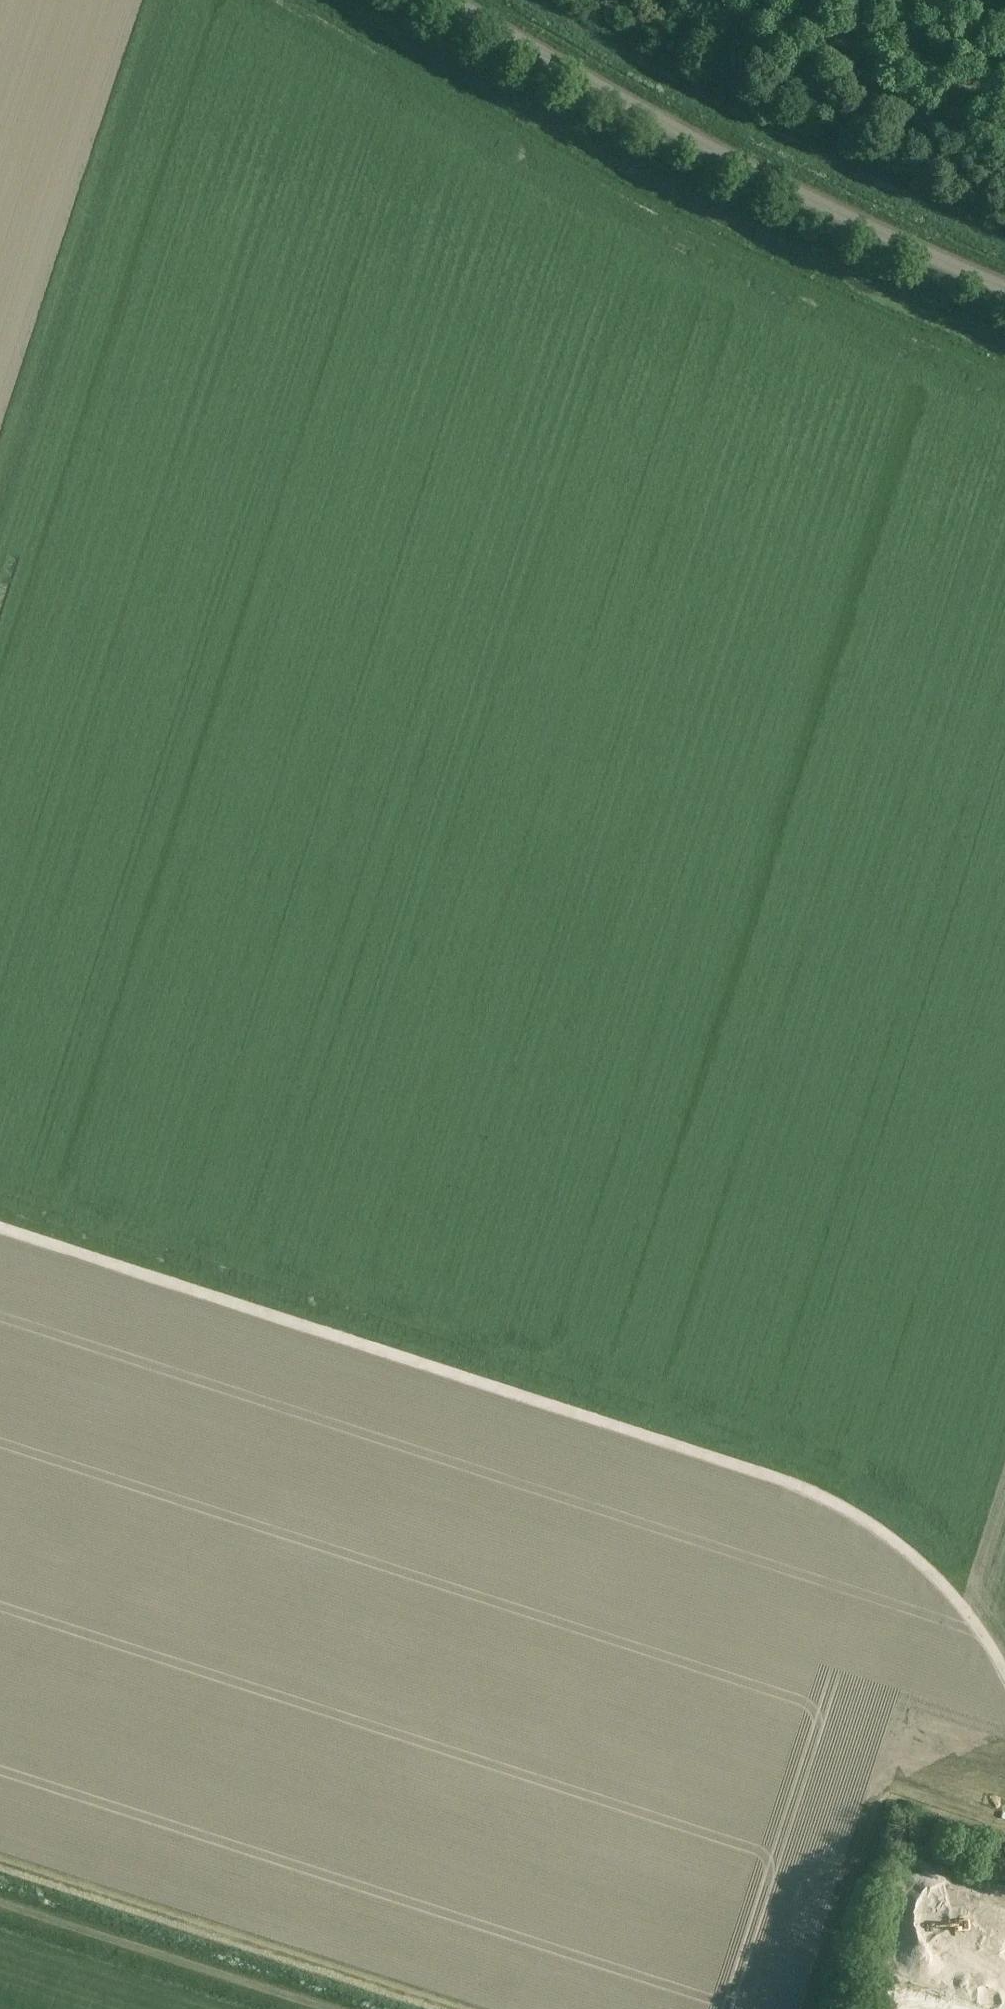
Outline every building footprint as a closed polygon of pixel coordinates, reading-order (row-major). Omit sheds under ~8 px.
[(890,1920),(1000,1948),(1003,1936),(1004,1936),(1004,1903),(901,1876),(890,1920)] [(995,2002),(880,1975),(875,1998),(921,2008),(993,2008),(995,2002)] [(871,2008),(907,2008),(875,1997),(871,2008)]
